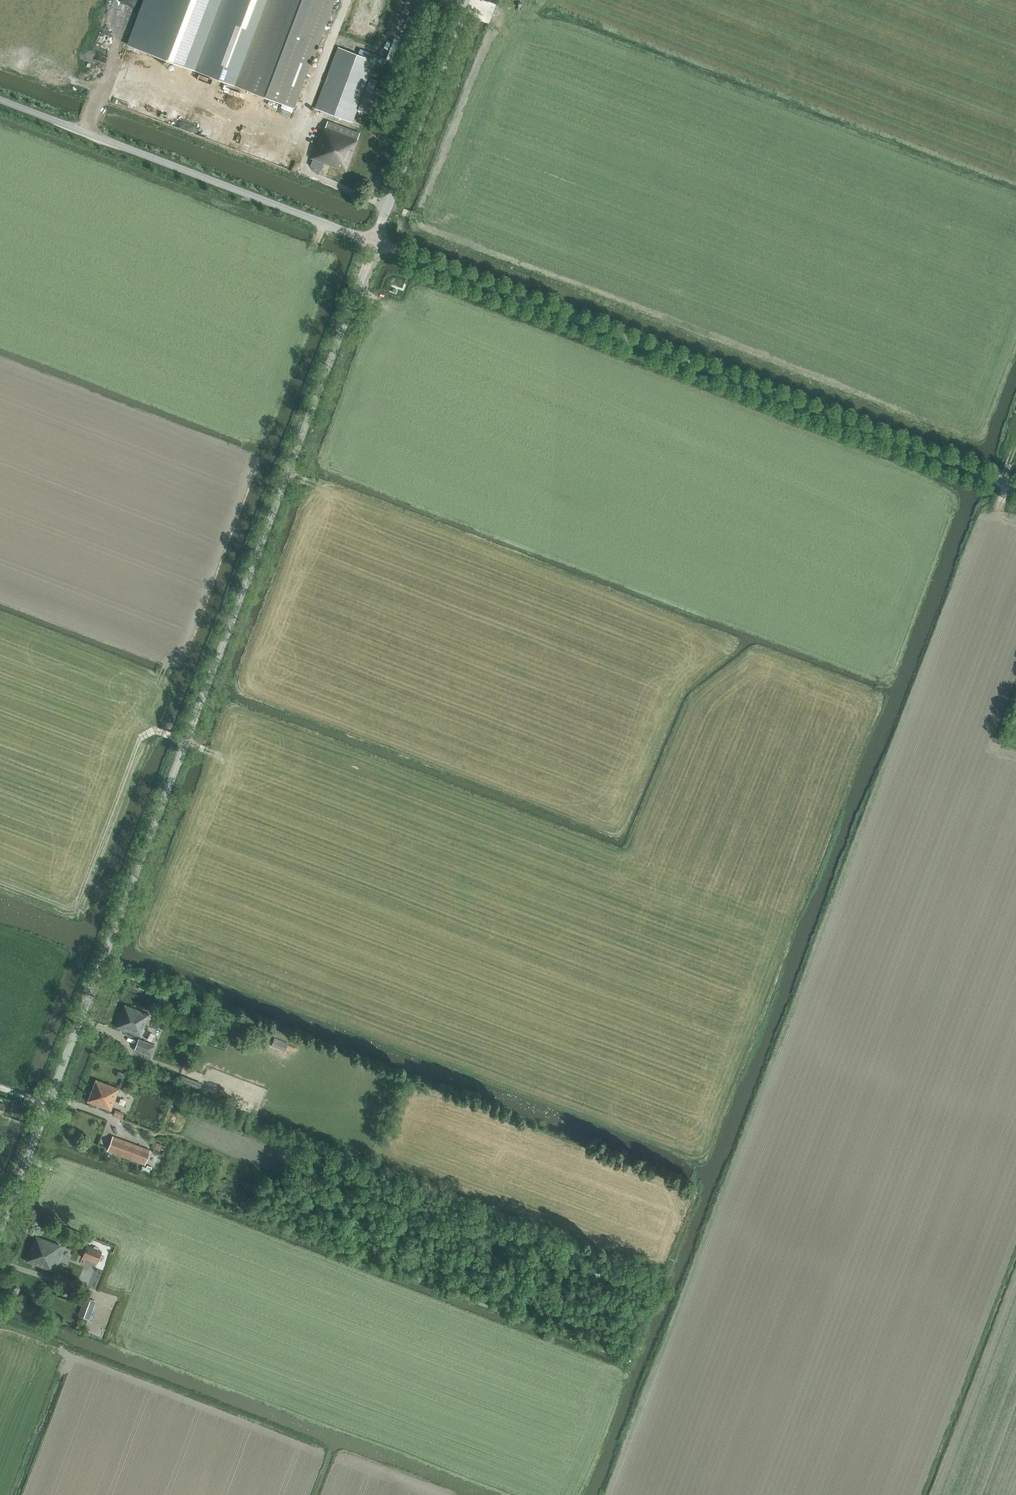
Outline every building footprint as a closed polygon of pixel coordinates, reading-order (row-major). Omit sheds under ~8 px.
[(129,45),(236,85),(268,0),(146,0),(129,45)] [(236,85),(294,107),(293,106),(333,0),(268,0),(236,85)] [(375,61),(338,47),(315,108),(352,122),(375,61)] [(116,88),(114,94),(122,97),(124,91),(116,88)] [(327,121),(322,136),(320,135),(312,158),(346,172),(358,141),(357,140),(360,134),(327,121)] [(125,1005),(117,1027),(141,1036),(149,1014),(125,1005)] [(286,1052),(290,1042),(275,1036),(271,1046),(286,1052)] [(139,1040),(134,1050),(151,1056),(155,1046),(139,1040)] [(180,1075),(176,1086),(198,1094),(202,1083),(180,1075)] [(96,1080),(88,1101),(111,1110),(119,1089),(96,1080)] [(113,1136),(107,1150),(145,1164),(151,1150),(113,1136)] [(36,1236),(27,1260),(51,1270),(61,1246),(36,1236)] [(87,1245),(82,1258),(98,1264),(103,1251),(87,1245)] [(96,1301),(85,1297),(78,1315),(89,1319),(96,1301)]
